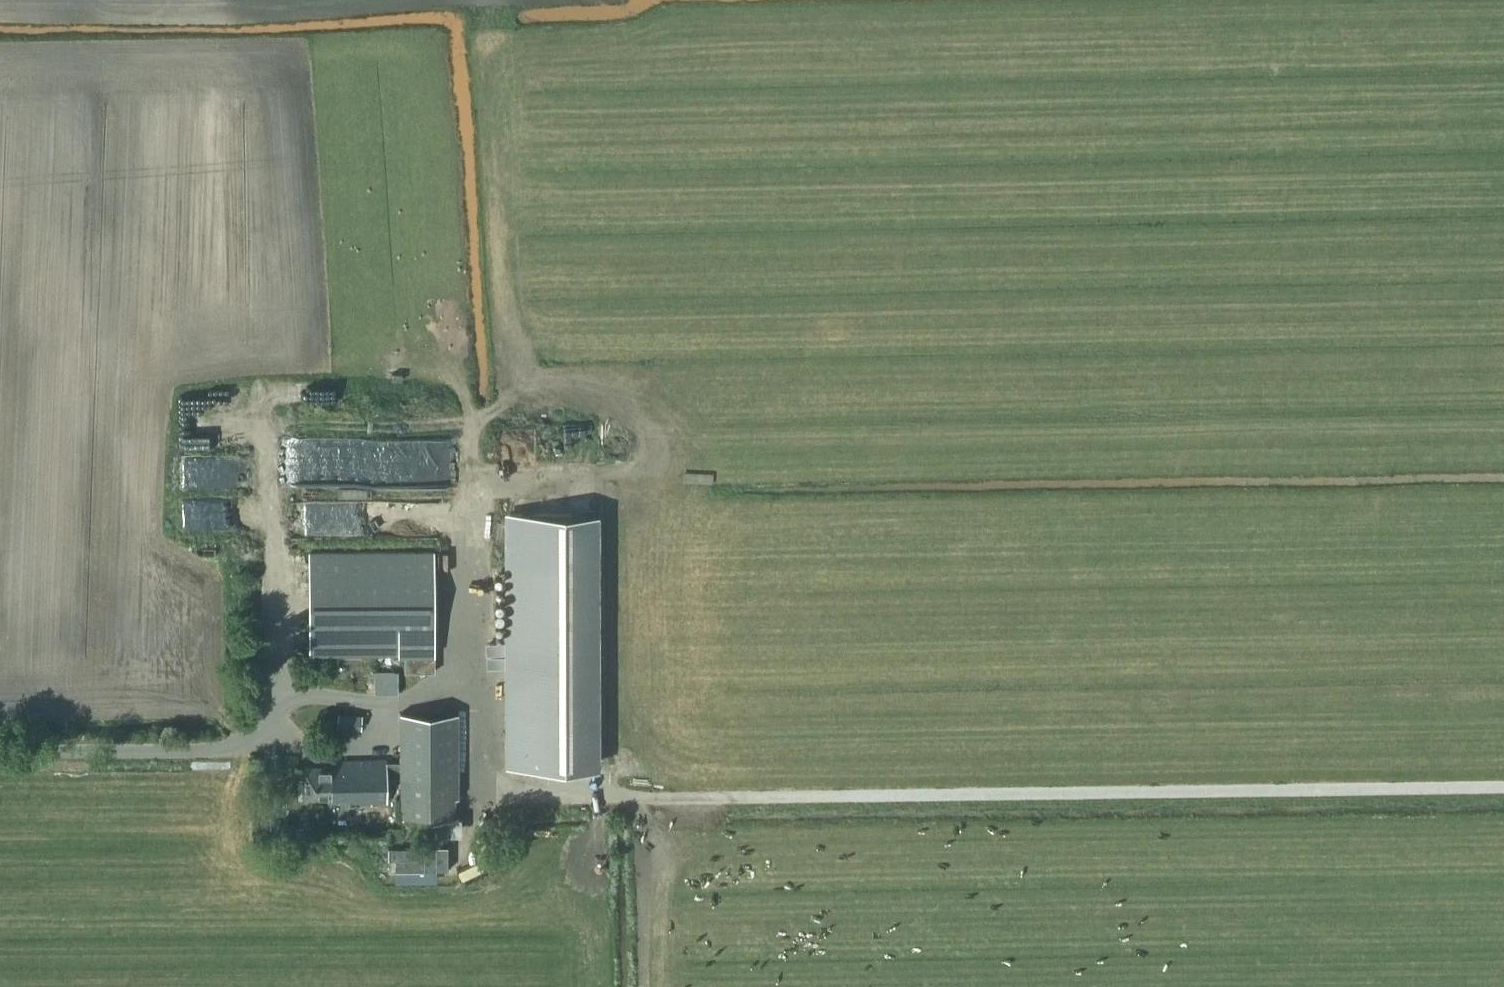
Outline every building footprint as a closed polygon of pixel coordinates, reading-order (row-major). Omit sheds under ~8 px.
[(245,455),(218,459),(220,472),(228,471),(229,483),(248,480),(245,455)] [(595,513),(506,513),(506,764),(595,764),(595,513)] [(404,671),(434,671),(434,552),(307,552),(307,654),(404,654),(404,671)] [(374,694),(400,694),(399,671),(374,672),(374,694)] [(363,713),(338,711),(337,728),(362,730),(363,713)] [(389,776),(402,776),(402,817),(460,817),(460,712),(401,712),(401,762),(387,762),(387,760),(330,760),(330,765),(303,765),(303,798),(329,798),(329,802),(389,802),(389,776)]
